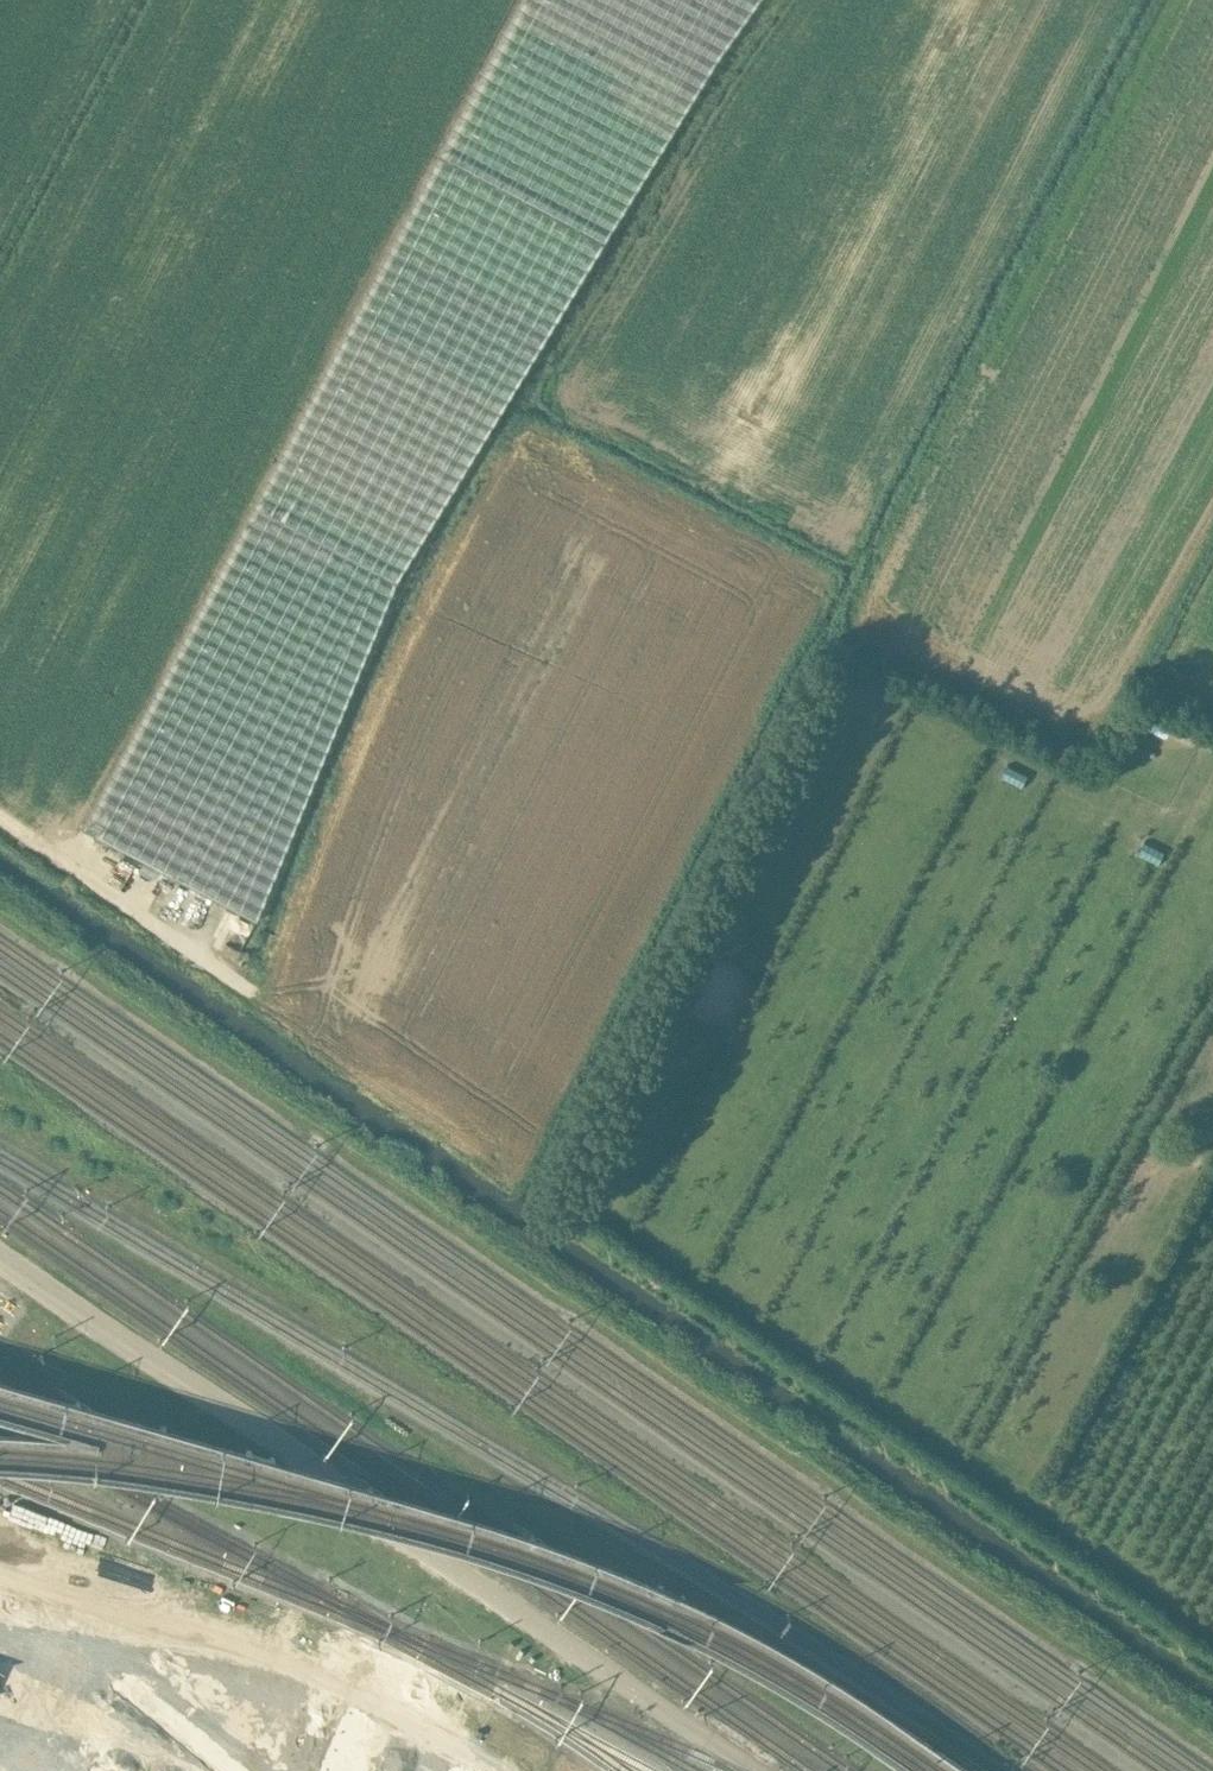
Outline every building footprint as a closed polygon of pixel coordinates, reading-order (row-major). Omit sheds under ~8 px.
[(82,829),(167,874),(256,921),(349,695),(396,583),(509,398),(578,284),(636,190),(716,61),(759,0),(521,0),(517,7),(388,251),(274,466),(82,829)]
